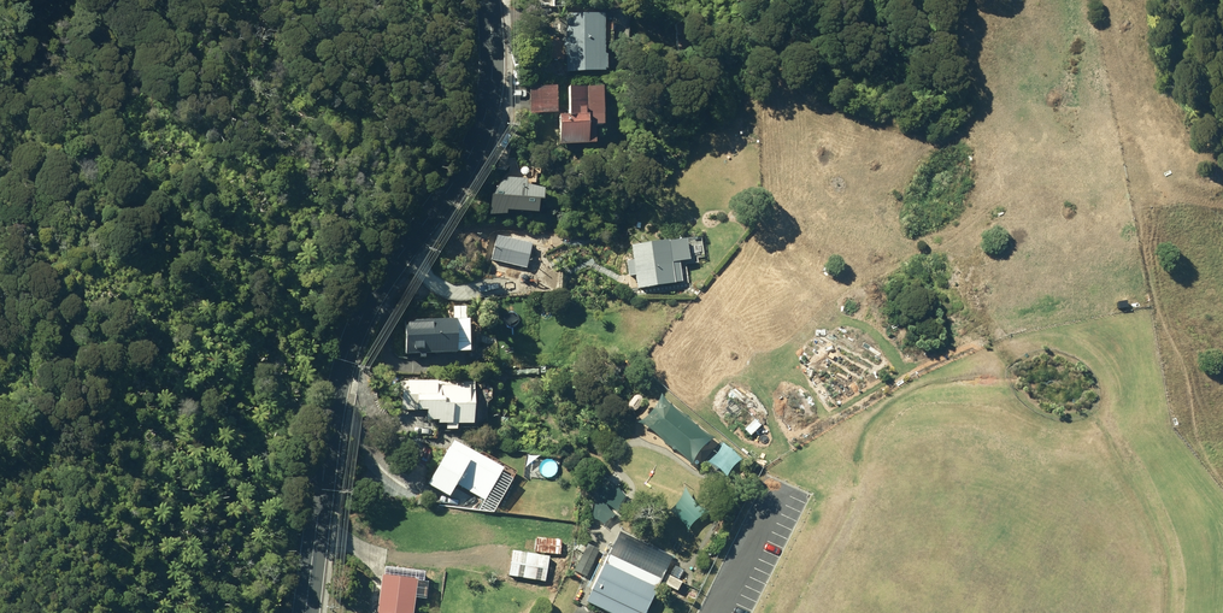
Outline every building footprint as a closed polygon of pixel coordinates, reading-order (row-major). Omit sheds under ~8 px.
[(604,15),(564,14),(563,39),(561,39),(562,46),(564,46),(564,74),(605,74),(605,72),(607,72),(607,57),(603,56),(604,44),(611,44),(611,17),(604,17),(604,15)] [(554,88),(528,89),(528,115),(555,114),(554,88)] [(558,146),(593,145),(592,127),(600,127),(599,88),(565,89),(565,116),(557,116),(558,146)] [(491,261),(525,269),(531,243),(497,235),(491,261)] [(634,277),(636,290),(680,283),(677,262),(688,260),(685,240),(629,248),(631,260),(624,261),(626,278),(634,277)] [(452,306),(452,320),(465,320),(465,306),(452,306)] [(453,355),(452,320),(404,321),(404,356),(453,355)] [(470,384),(399,383),(399,412),(413,412),(424,412),(424,422),(436,422),(436,425),(444,425),(445,431),(455,431),(455,426),(470,426),(470,384)] [(634,428),(685,470),(711,437),(662,396),(634,428)] [(454,486),(482,502),(500,469),(452,441),(447,450),(445,449),(425,486),(447,499),(454,486)] [(720,443),(706,464),(730,479),(744,458),(720,443)] [(686,495),(672,512),(687,525),(701,509),(686,495)] [(606,612),(645,612),(671,558),(618,533),(585,603),(606,612)] [(534,553),(558,555),(559,540),(535,539),(534,553)] [(573,572),(586,578),(598,551),(586,545),(573,572)] [(506,577),(534,581),(538,557),(510,552),(506,577)] [(413,572),(384,568),(383,577),(380,576),(375,612),(411,612),(415,581),(412,580),(413,572)] [(666,575),(661,584),(676,593),(681,583),(666,575)]
